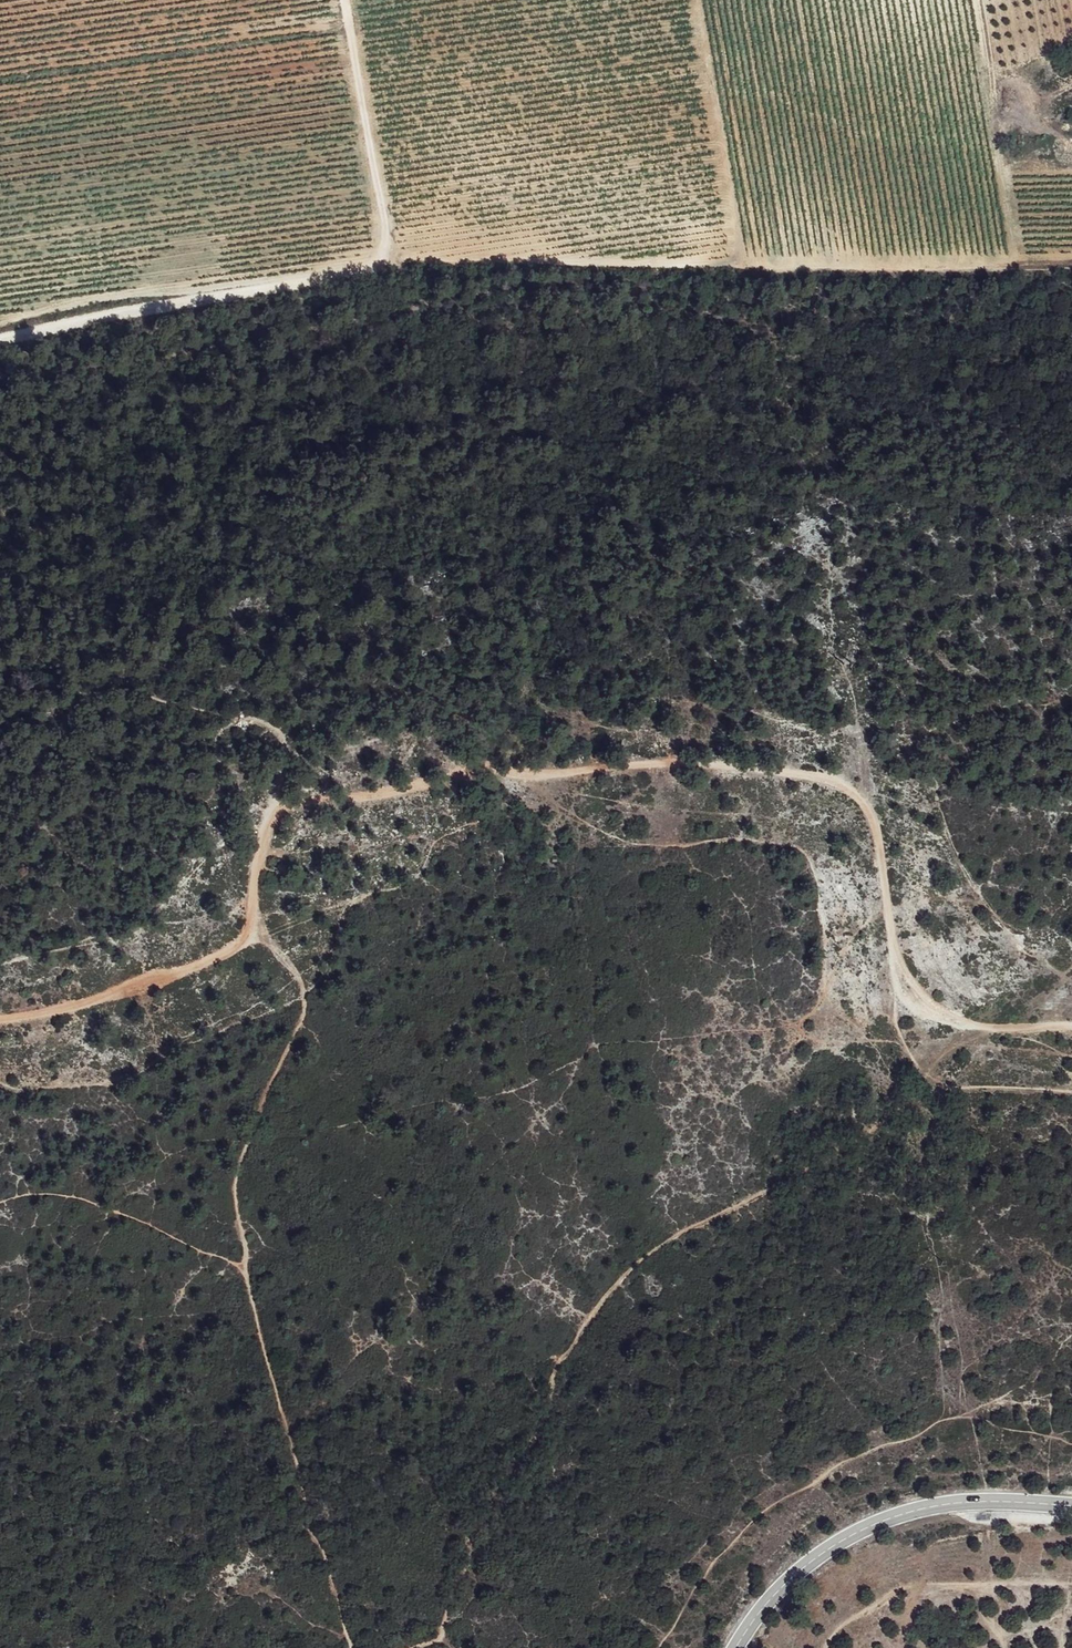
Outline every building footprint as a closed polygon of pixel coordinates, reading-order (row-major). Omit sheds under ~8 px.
[(331,846),(313,845),(313,858),(331,858),(331,846)]
